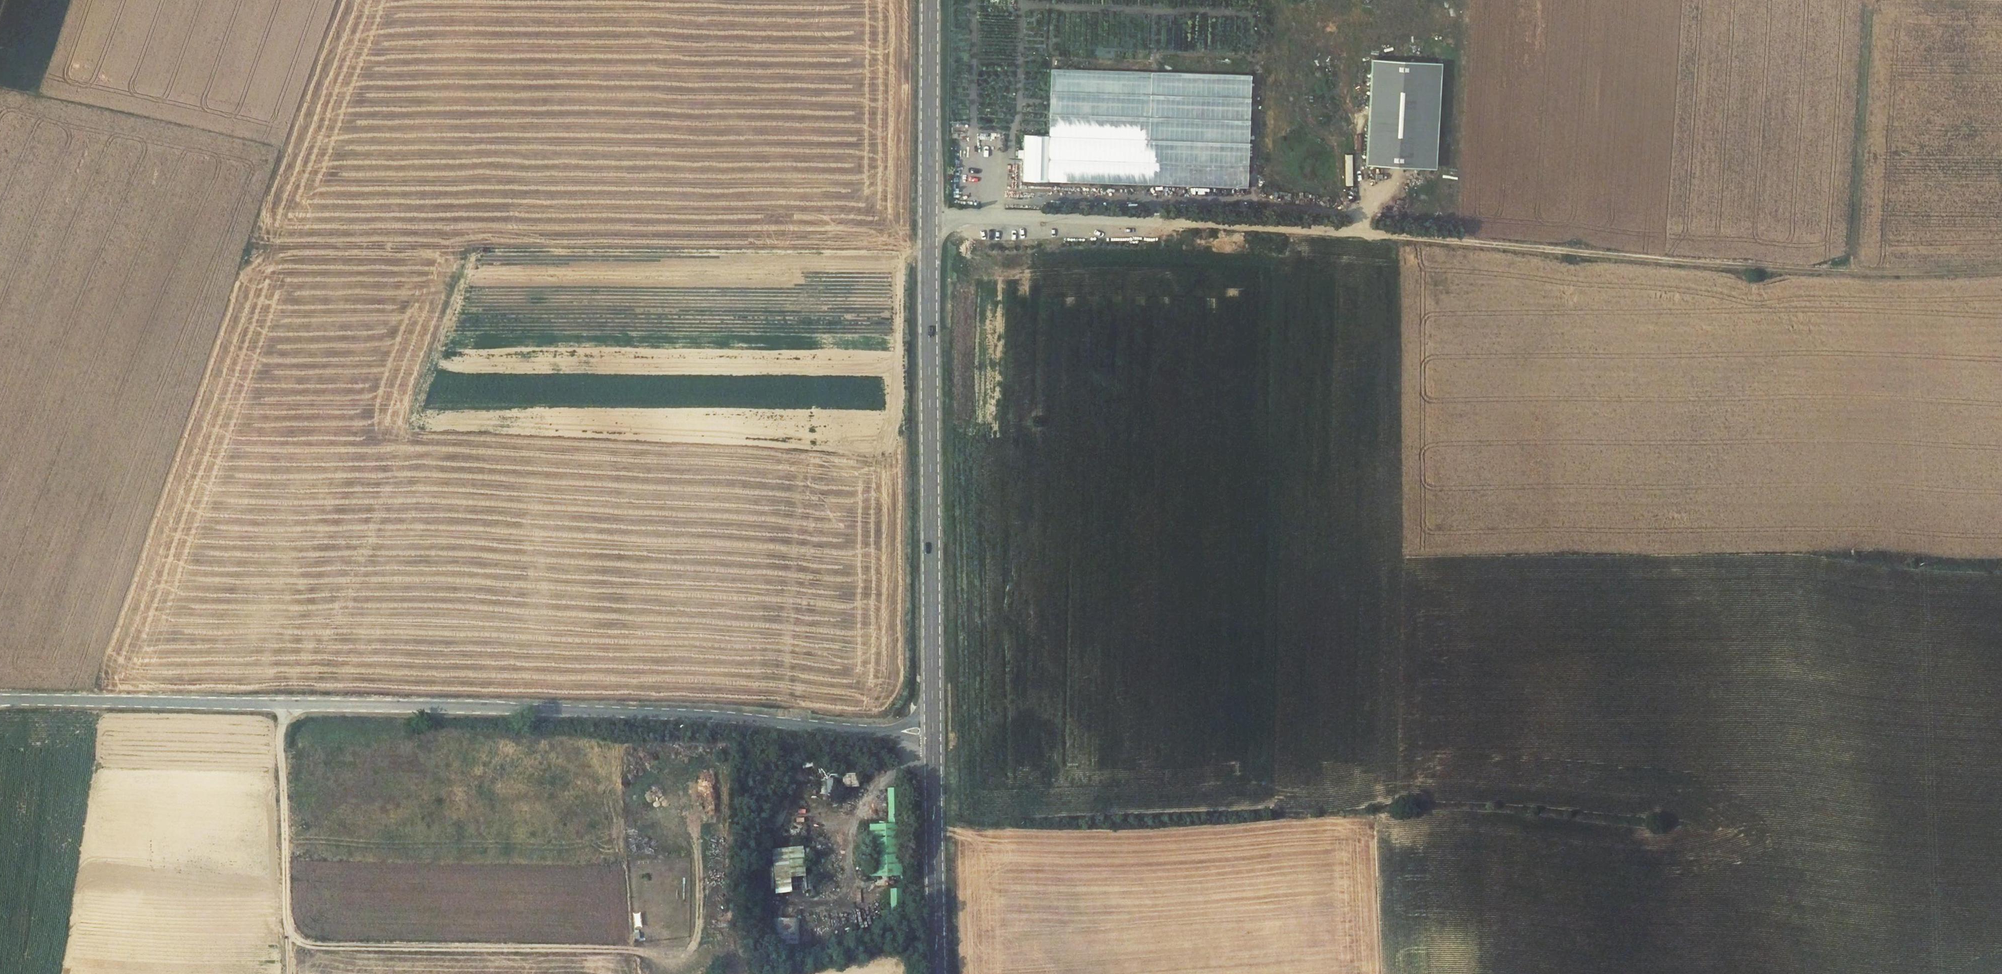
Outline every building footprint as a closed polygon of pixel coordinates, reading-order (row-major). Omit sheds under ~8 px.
[(1439,168),(1443,62),(1372,59),(1368,165),(1439,168)] [(1051,135),(1049,181),(1149,184),(1152,72),(1053,68),(1051,135)] [(1252,75),(1152,72),(1149,184),(1248,187),(1252,75)] [(1025,154),(1024,180),(1049,181),(1051,135),(1026,134),(1025,154)] [(793,893),(792,877),(806,876),(805,847),(773,848),(775,894),(793,893)] [(903,908),(902,888),(890,889),(891,909),(903,908)] [(776,943),(798,944),(798,919),(777,919),(776,943)]
